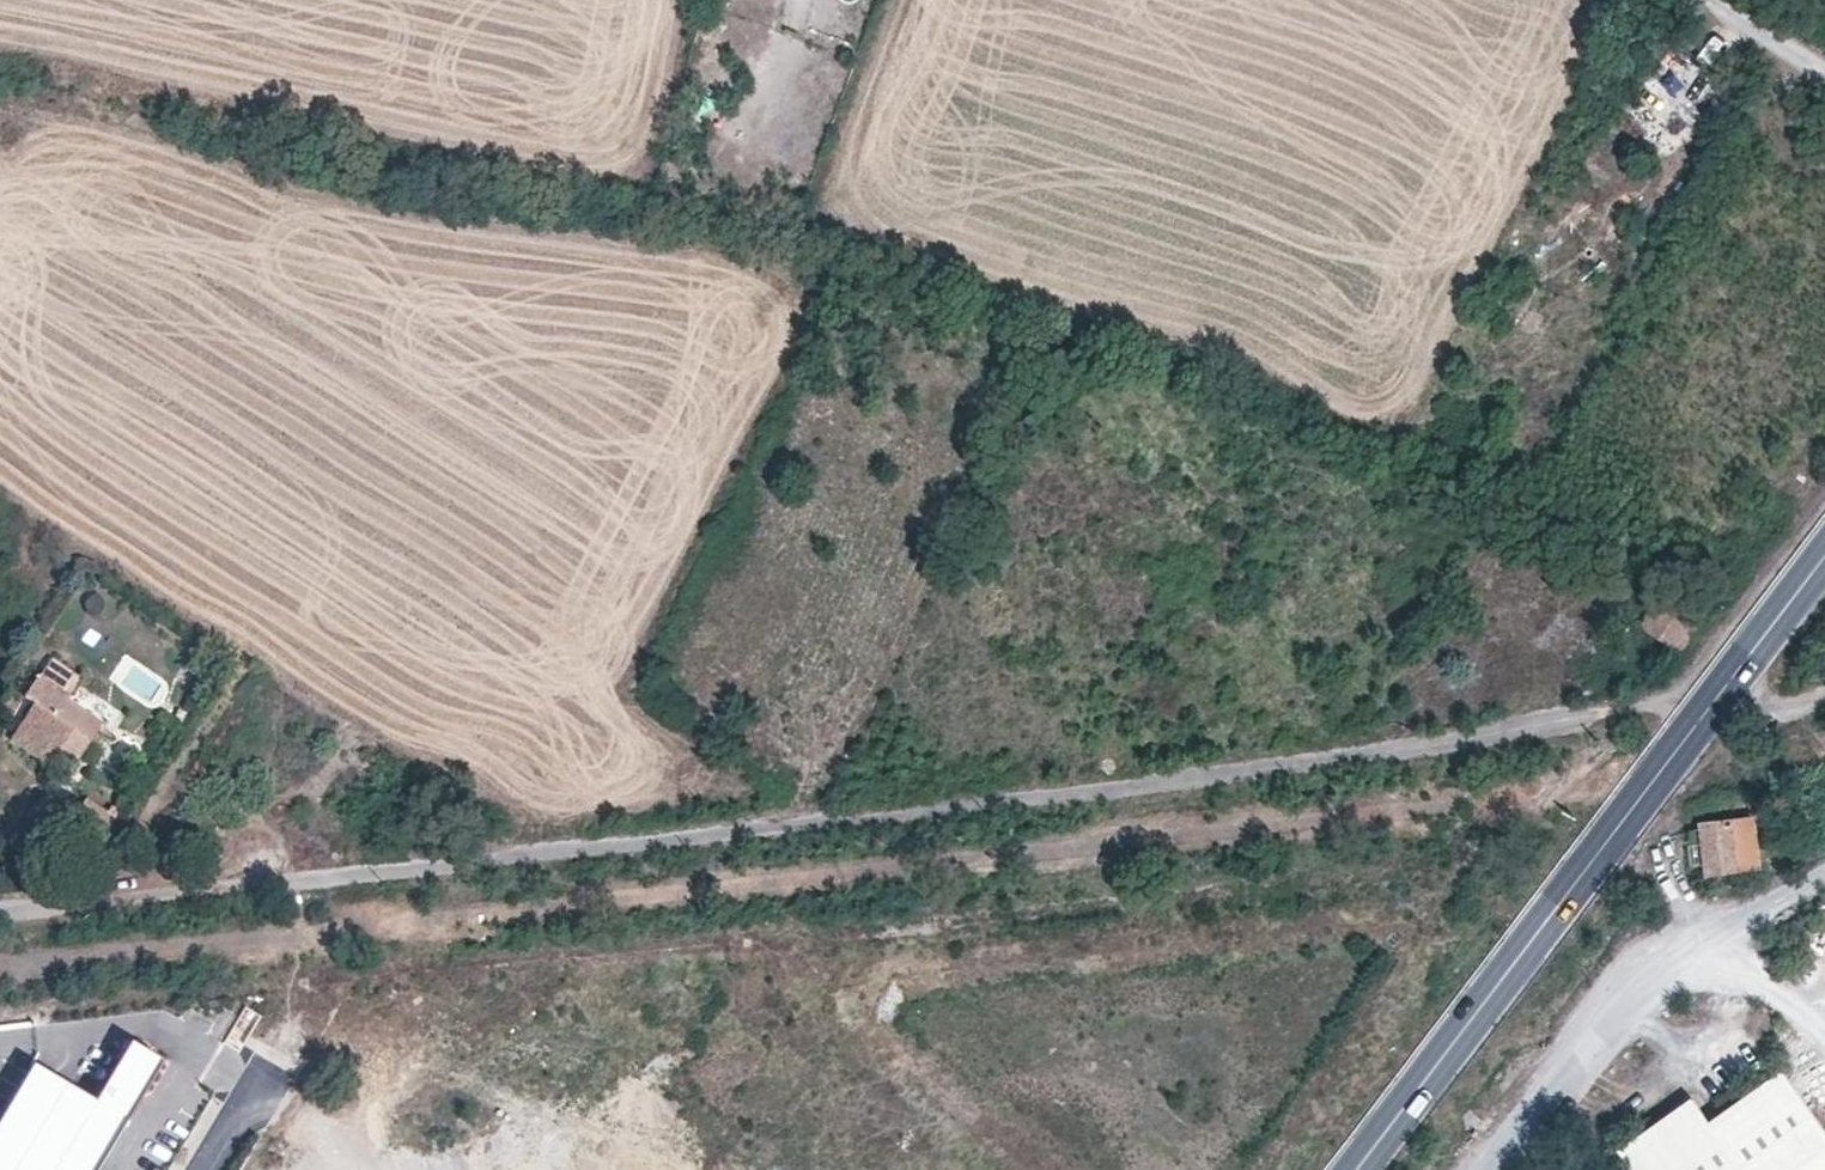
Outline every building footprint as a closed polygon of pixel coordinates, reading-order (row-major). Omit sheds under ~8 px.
[(1680,651),(1697,625),(1658,601),(1642,627),(1680,651)] [(77,756),(99,722),(47,687),(11,739),(38,759),(50,738),(60,744),(77,756)] [(15,703),(6,696),(0,704),(0,714),(6,718),(15,703)] [(76,816),(63,807),(50,826),(91,853),(115,818),(88,799),(76,816)] [(1755,820),(1701,826),(1707,875),(1761,869),(1755,820)] [(239,1051),(261,1015),(246,1006),(224,1041),(239,1051)] [(133,1102),(163,1052),(130,1032),(95,1092),(33,1055),(0,1110),(0,1169),(92,1169),(133,1102)] [(1781,1069),(1708,1121),(1690,1095),(1616,1147),(1633,1169),(1824,1169),(1824,1130),(1781,1069)]
